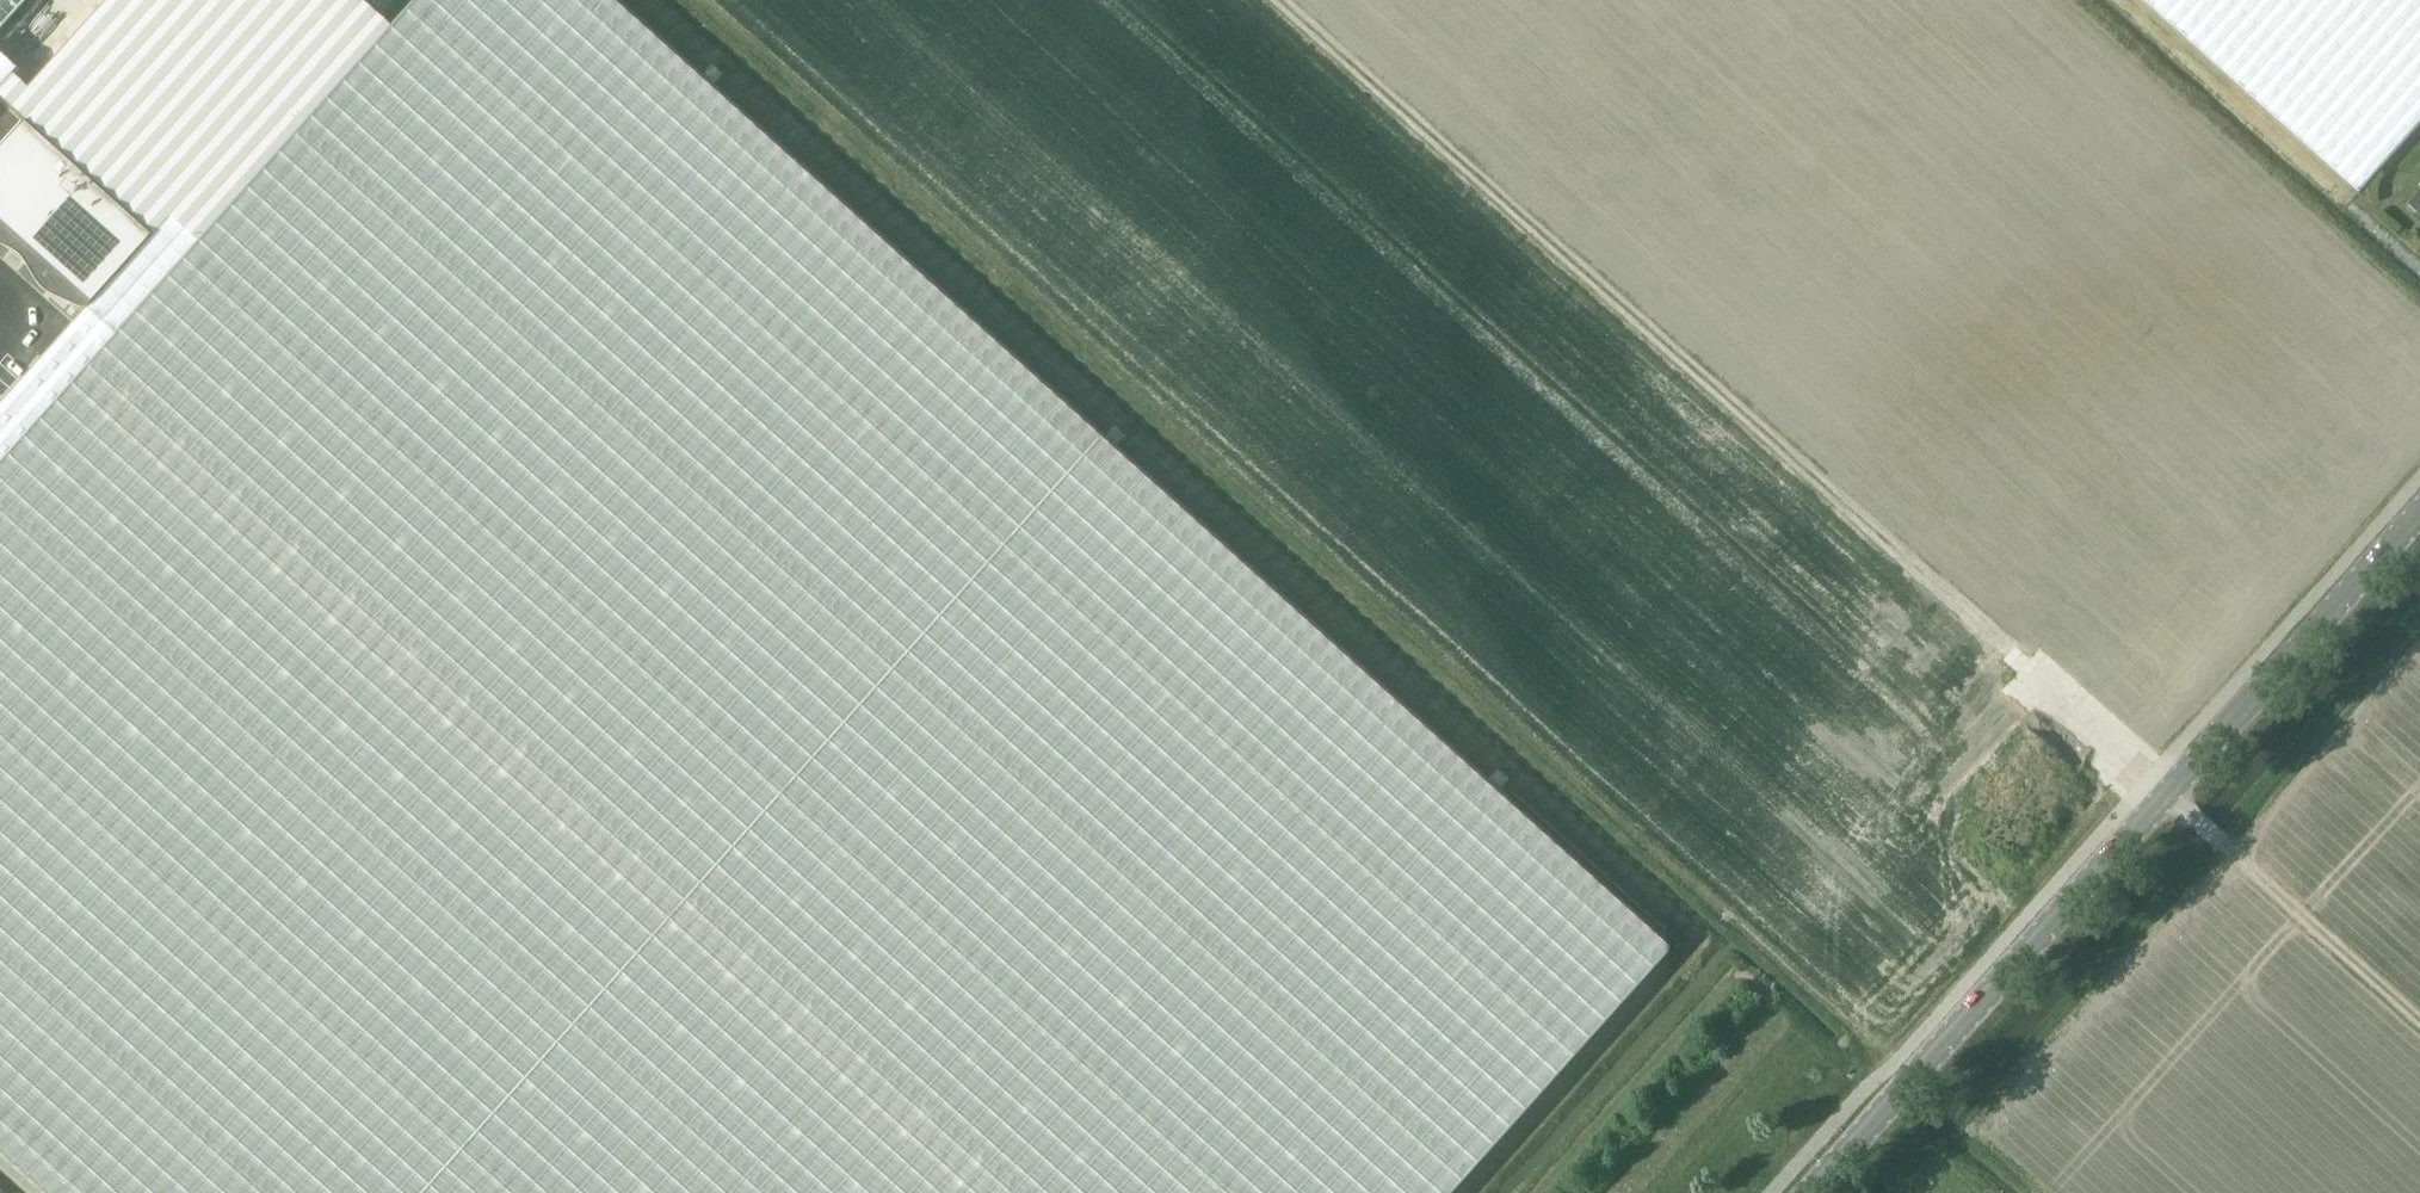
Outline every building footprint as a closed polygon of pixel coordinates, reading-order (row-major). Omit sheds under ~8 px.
[(619,0),(415,0),(102,349),(0,463),(0,1170),(25,1192),(1451,1192),(1673,946),(619,0)] [(22,0),(0,0),(0,24),(22,0)] [(2359,192),(2419,124),(2419,0),(2145,0),(2359,192)] [(15,68),(0,52),(0,85),(15,68)] [(2410,201),(2419,209),(2419,190),(2410,201)] [(47,332),(0,290),(0,384),(47,332)] [(102,349),(72,317),(0,399),(0,463),(102,349)]
